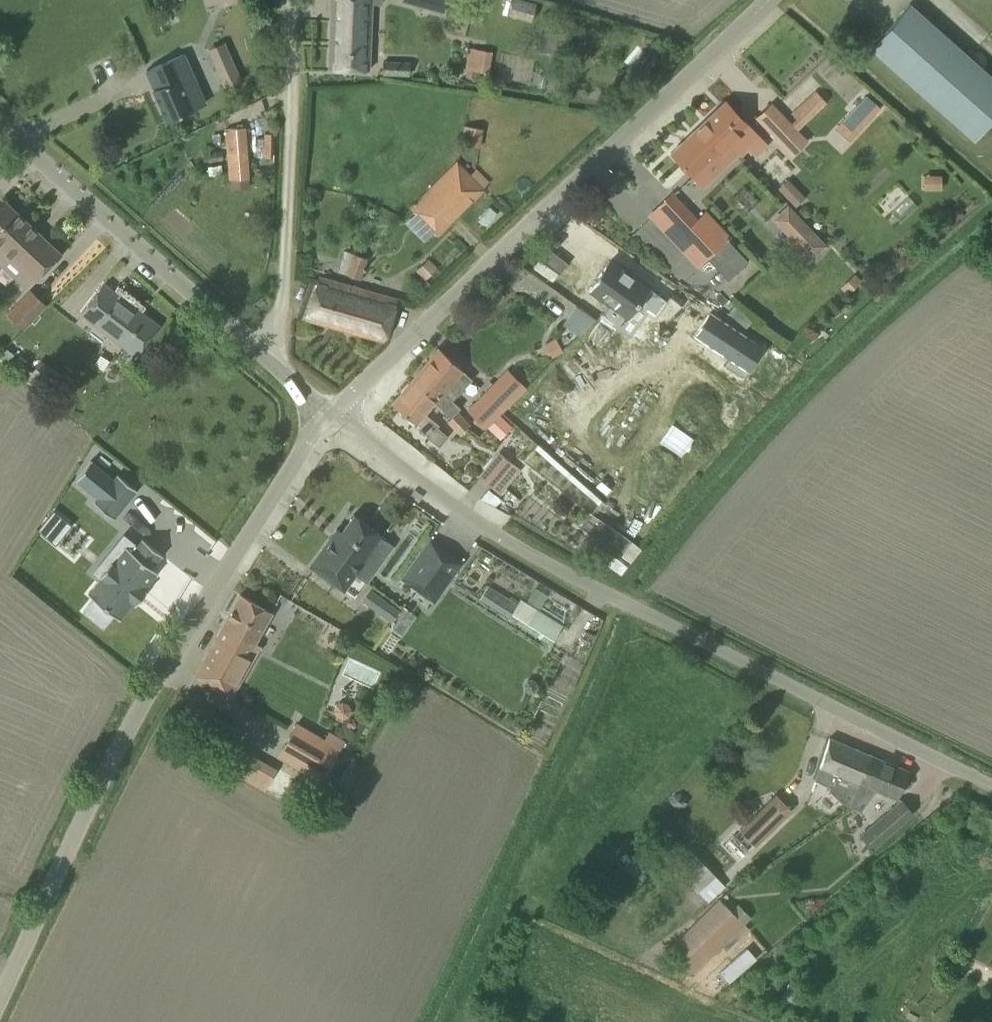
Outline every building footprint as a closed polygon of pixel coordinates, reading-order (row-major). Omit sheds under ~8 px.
[(329,64),(349,66),(367,67),(370,23),(371,9),(368,9),(369,2),(382,3),(382,0),(334,0),(329,64)] [(402,2),(443,14),(447,0),(403,0),(402,2)] [(530,21),(535,2),(527,0),(511,0),(507,15),(530,21)] [(909,3),(869,47),(973,140),(991,119),(991,76),(909,3)] [(222,42),(206,48),(223,88),(239,81),(222,42)] [(492,51),(469,47),(465,67),(466,68),(465,75),(478,78),(479,71),(488,73),(492,51)] [(183,53),(146,70),(154,88),(153,89),(167,120),(205,102),(198,88),(183,53)] [(849,139),(879,107),(866,94),(835,127),(849,139)] [(770,103),(756,116),(792,153),(806,140),(796,130),(825,102),(819,96),(790,124),(785,119),(770,103)] [(735,151),(736,150),(740,155),(749,146),(757,155),(767,145),(757,135),(725,100),(705,119),(735,151)] [(705,119),(670,152),(693,176),(703,167),(710,175),(735,151),(705,119)] [(479,147),(481,127),(464,125),(461,144),(479,147)] [(247,187),(243,127),(225,128),(229,179),(230,189),(247,187)] [(457,161),(436,183),(462,208),(487,183),(474,170),(470,174),(457,161)] [(923,189),(941,189),(941,174),(923,175),(923,189)] [(788,177),(778,186),(795,205),(806,196),(788,177)] [(422,196),(411,208),(422,219),(436,233),(448,222),(462,208),(436,183),(422,196)] [(658,207),(707,258),(727,279),(747,260),(727,239),(730,236),(706,211),(697,220),(672,193),(658,207)] [(26,288),(60,252),(3,198),(0,201),(0,263),(26,288)] [(789,236),(785,239),(807,262),(826,244),(804,221),(789,236)] [(354,254),(347,274),(359,278),(366,258),(354,254)] [(610,262),(588,291),(606,305),(598,317),(616,330),(635,304),(653,317),(664,302),(610,262)] [(317,279),(303,318),(383,340),(396,298),(331,279),(330,283),(317,279)] [(135,354),(157,325),(103,283),(81,312),(135,354)] [(30,290),(8,313),(22,327),(45,304),(30,290)] [(578,334),(593,315),(576,301),(561,321),(578,334)] [(736,331),(721,354),(758,379),(773,356),(736,331)] [(11,356),(13,353),(6,347),(0,354),(0,358),(6,362),(21,374),(19,377),(36,390),(42,382),(51,388),(65,399),(76,385),(61,374),(40,358),(31,370),(27,367),(27,368),(11,356)] [(433,402),(442,410),(450,417),(460,407),(452,399),(473,376),(453,360),(438,347),(409,382),(433,402)] [(500,375),(467,410),(486,428),(503,410),(501,408),(512,396),(515,399),(526,387),(507,368),(500,375)] [(409,382),(391,403),(430,435),(438,425),(424,413),(433,402),(409,382)] [(468,424),(457,411),(446,421),(457,433),(468,424)] [(500,450),(479,476),(497,491),(517,465),(500,450)] [(91,460),(75,480),(97,498),(94,502),(114,518),(136,490),(116,474),(113,477),(91,460)] [(633,503),(652,520),(668,501),(649,484),(633,503)] [(37,528),(54,542),(69,522),(53,509),(37,528)] [(331,535),(309,565),(325,577),(343,590),(371,551),(383,535),(353,514),(341,531),(336,527),(331,535)] [(70,524),(56,543),(72,555),(86,535),(70,524)] [(93,598),(83,610),(103,626),(113,613),(119,618),(132,601),(135,604),(146,590),(143,588),(157,571),(151,566),(161,554),(142,538),(137,545),(123,534),(93,571),(100,578),(88,593),(93,598)] [(434,601),(462,562),(429,539),(401,578),(434,601)] [(631,540),(619,553),(629,562),(641,548),(631,540)] [(358,593),(365,581),(355,575),(347,587),(358,593)] [(479,598),(501,613),(510,599),(487,585),(479,598)] [(540,606),(547,592),(535,585),(527,599),(540,606)] [(369,588),(361,600),(379,613),(380,612),(391,620),(399,610),(369,588)] [(194,675),(211,685),(231,695),(260,643),(256,641),(272,611),(240,593),(194,675)] [(562,623),(520,597),(508,617),(550,643),(562,623)] [(276,756),(321,782),(341,748),(339,747),(343,739),(328,731),(324,739),(315,734),(318,729),(299,717),(276,756)] [(847,805),(868,753),(829,737),(812,779),(829,786),(828,789),(842,803),(847,805)] [(847,805),(861,810),(874,789),(896,798),(908,770),(868,753),(847,805)] [(672,798),(671,803),(677,808),(685,806),(686,798),(680,793),(675,794),(672,796),(672,798)] [(741,829),(755,843),(789,809),(775,795),(741,829)] [(860,835),(871,848),(912,813),(900,800),(860,835)] [(708,901),(725,885),(700,857),(682,873),(708,901)] [(744,923),(751,917),(738,903),(731,910),(718,897),(668,947),(694,973),(744,923)]
